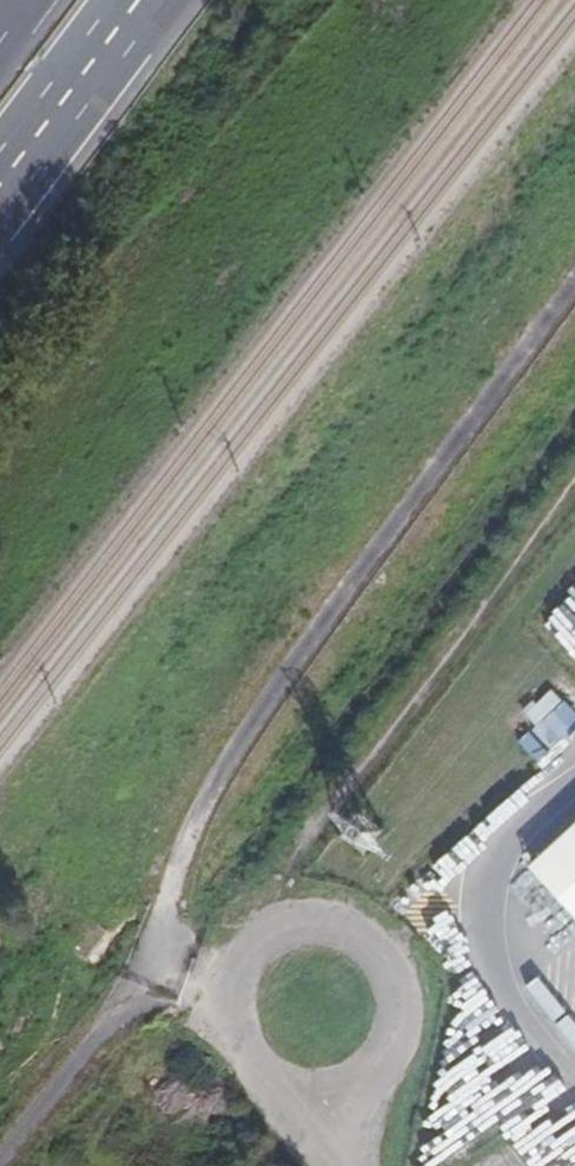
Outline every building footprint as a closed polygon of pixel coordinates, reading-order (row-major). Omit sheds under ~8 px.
[(521,740),(543,760),(574,726),(574,708),(551,685),(526,712),(537,723),(521,740)] [(507,862),(564,933),(574,924),(574,808),(507,862)]
